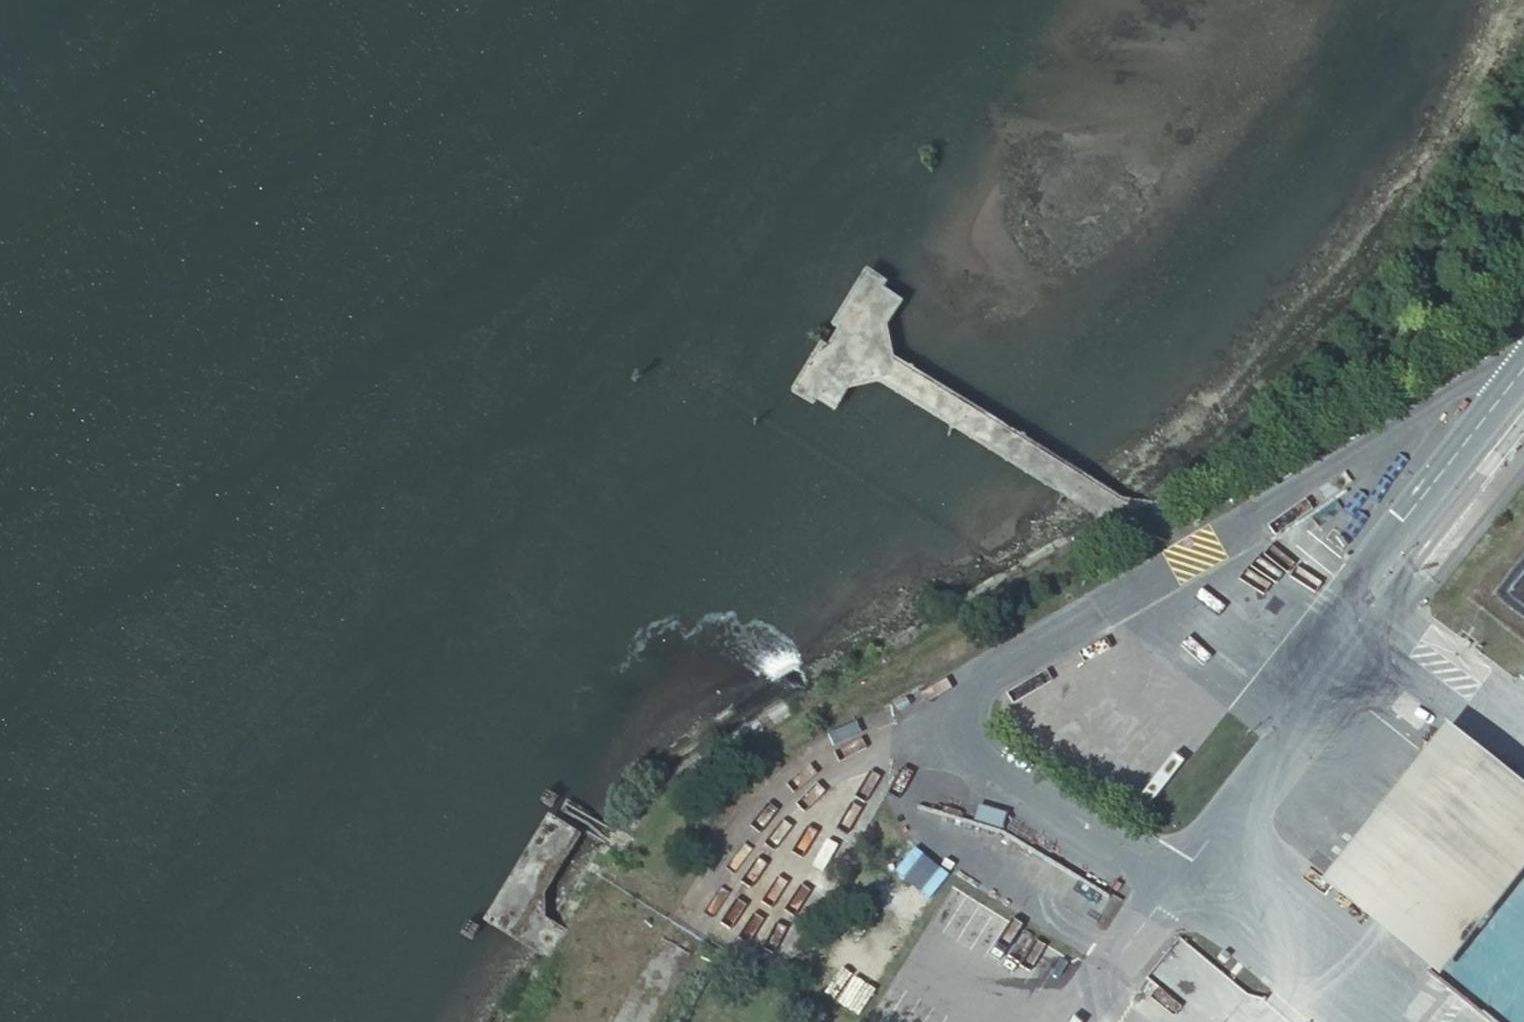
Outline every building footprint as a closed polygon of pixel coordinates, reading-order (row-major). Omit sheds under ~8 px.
[(1437,980),(1523,868),(1523,796),(1440,732),(1319,890),(1437,980)] [(914,852),(898,870),(927,895),(943,877),(914,852)]
